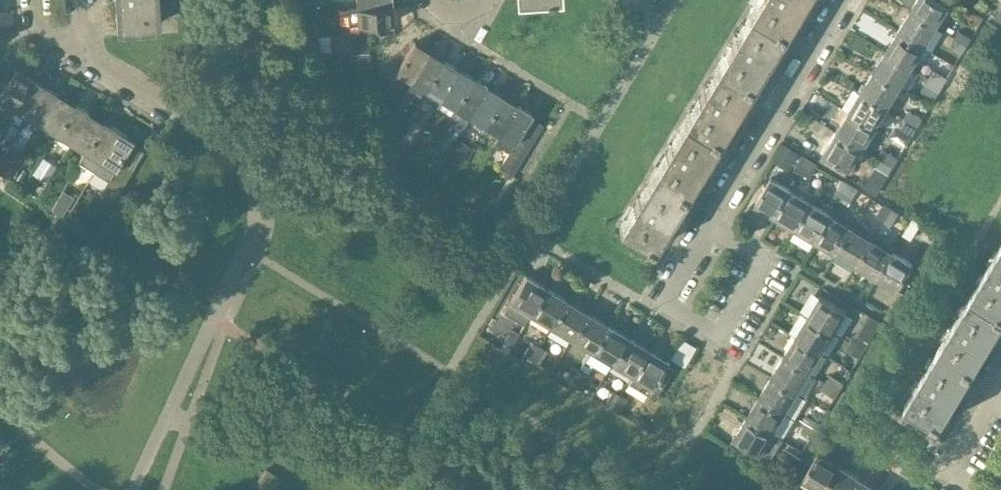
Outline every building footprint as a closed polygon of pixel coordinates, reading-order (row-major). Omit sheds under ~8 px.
[(116,25),(159,23),(157,0),(115,0),(116,25)] [(748,14),(782,34),(803,0),(756,0),(748,14)] [(909,11),(936,27),(949,6),(939,0),(915,0),(909,11)] [(393,21),(392,2),(356,5),(356,6),(347,6),(348,24),(357,23),(357,24),(366,23),(366,28),(383,27),(383,22),(393,21)] [(909,11),(897,31),(924,47),(936,27),(909,11)] [(748,14),(715,68),(749,89),(782,34),(748,14)] [(958,29),(953,37),(966,45),(971,37),(958,29)] [(897,31),(884,51),(912,68),(924,47),(897,31)] [(966,45),(953,37),(949,44),(962,52),(966,45)] [(369,64),(368,41),(350,42),(351,65),(369,64)] [(414,41),(396,72),(411,81),(429,50),(414,41)] [(429,50),(411,81),(424,89),(443,58),(429,50)] [(884,51),(872,72),(899,88),(912,68),(884,51)] [(443,58),(424,89),(438,98),(457,67),(443,58)] [(12,107),(31,76),(16,67),(0,93),(0,100),(12,107)] [(457,67),(438,98),(454,107),(473,77),(457,67)] [(715,68),(683,122),(717,143),(749,89),(715,68)] [(933,69),(929,78),(942,85),(946,77),(933,69)] [(872,72),(860,92),(887,108),(899,88),(872,72)] [(46,85),(31,76),(12,107),(27,116),(46,85)] [(454,107),(449,117),(463,125),(468,116),(487,85),(473,77),(454,107)] [(942,85),(929,78),(924,85),(937,92),(942,85)] [(60,94),(46,85),(27,116),(41,125),(60,94)] [(487,85),(468,116),(484,125),(503,95),(487,85)] [(860,92),(847,112),(875,128),(887,108),(860,92)] [(75,103),(60,94),(41,125),(56,134),(75,103)] [(503,95),(484,125),(499,134),(518,104),(503,95)] [(90,112),(75,103),(56,134),(71,143),(90,112)] [(499,134),(495,141),(510,149),(511,148),(515,142),(518,136),(522,129),(526,123),(530,117),(532,112),(518,104),(499,134)] [(909,110),(904,118),(917,126),(922,118),(909,110)] [(104,121),(90,112),(71,143),(85,151),(104,121)] [(847,112),(835,133),(862,149),(875,128),(847,112)] [(530,117),(526,123),(539,131),(543,124),(530,117)] [(917,126),(904,118),(900,125),(913,133),(917,126)] [(118,129),(104,121),(85,151),(79,161),(94,171),(118,129)] [(683,122),(657,164),(650,176),(684,196),(717,143),(683,122)] [(526,123),(522,129),(535,137),(539,131),(526,123)] [(134,139),(118,129),(94,171),(109,180),(131,143),(134,139)] [(522,129),(518,136),(531,143),(535,137),(522,129)] [(850,169),(862,149),(835,133),(823,152),(850,169)] [(518,136),(515,142),(527,150),(531,143),(518,136)] [(515,142),(511,148),(524,156),(527,150),(515,142)] [(131,143),(109,180),(100,193),(113,201),(144,151),(131,143)] [(510,149),(507,154),(520,162),(524,156),(511,148),(510,149)] [(884,150),(879,159),(892,167),(897,158),(884,150)] [(507,154),(503,161),(516,169),(520,162),(507,154)] [(794,168),(801,172),(809,159),(802,155),(794,168)] [(809,159),(801,172),(809,177),(817,164),(809,159)] [(892,167),(879,159),(875,165),(888,173),(892,167)] [(503,161),(499,167),(512,175),(516,169),(503,161)] [(619,228),(653,248),(684,196),(650,176),(650,177),(619,228)] [(771,177),(755,204),(775,216),(791,188),(771,177)] [(835,192),(842,197),(850,184),(843,179),(835,192)] [(857,188),(850,184),(842,197),(850,201),(857,188)] [(791,188),(775,216),(795,228),(811,201),(791,188)] [(811,201),(795,228),(815,240),(832,213),(811,201)] [(876,217),(883,221),(890,208),(883,204),(876,217)] [(898,213),(890,208),(883,221),(891,226),(898,213)] [(832,213),(815,240),(835,252),(852,225),(832,213)] [(911,221),(903,234),(910,238),(918,226),(911,221)] [(852,225),(835,252),(856,265),(873,238),(852,225)] [(873,238),(856,265),(877,277),(893,250),(873,238)] [(970,296),(1000,314),(1000,245),(970,296)] [(893,250),(877,277),(897,290),(914,263),(893,250)] [(509,302),(530,314),(547,287),(526,274),(509,302)] [(567,299),(547,287),(530,314),(550,326),(567,299)] [(820,294),(808,314),(835,331),(847,311),(820,294)] [(938,349),(972,370),(986,348),(987,347),(993,336),(1000,322),(1000,314),(970,296),(938,349)] [(587,311),(567,299),(550,326),(571,339),(587,311)] [(607,324),(587,311),(571,339),(591,351),(607,324)] [(808,314),(795,335),(822,351),(835,331),(808,314)] [(627,336),(607,324),(591,351),(611,363),(627,336)] [(511,329),(503,342),(511,347),(518,334),(511,329)] [(855,334),(851,341),(864,349),(868,342),(855,334)] [(795,335),(783,355),(810,371),(822,351),(795,335)] [(647,347),(627,336),(611,363),(631,375),(647,347)] [(530,358),(539,346),(531,341),(523,354),(530,358)] [(864,349),(851,341),(846,349),(859,357),(864,349)] [(530,358),(538,363),(546,350),(539,346),(530,358)] [(647,347),(631,375),(626,382),(655,399),(673,368),(666,364),(668,360),(647,347)] [(940,423),(955,399),(961,389),(972,370),(938,349),(906,401),(940,423)] [(783,355),(771,375),(798,392),(810,371),(783,355)] [(571,383),(579,371),(572,366),(564,379),(571,383)] [(571,383),(579,388),(587,375),(579,371),(571,383)] [(831,374),(826,382),(839,389),(844,382),(831,374)] [(771,375),(759,395),(786,411),(798,392),(771,375)] [(839,389),(826,382),(822,389),(835,397),(839,389)] [(604,403),(611,408),(619,395),(612,390),(604,403)] [(627,400),(619,395),(611,408),(619,412),(627,400)] [(759,395),(746,416),(773,433),(786,411),(759,395)] [(807,415),(802,422),(815,430),(820,423),(807,415)] [(746,416),(733,437),(761,453),(773,433),(746,416)] [(815,430),(802,422),(798,429),(810,437),(815,430)] [(803,450),(790,442),(789,442),(784,449),(798,458),(803,450)] [(818,451),(802,478),(821,489),(823,489),(839,464),(818,451)] [(839,464),(823,489),(851,489),(859,476),(839,464)] [(260,489),(273,489),(280,482),(265,471),(254,486),(260,489)] [(859,476),(851,489),(878,489),(880,488),(859,476)]
